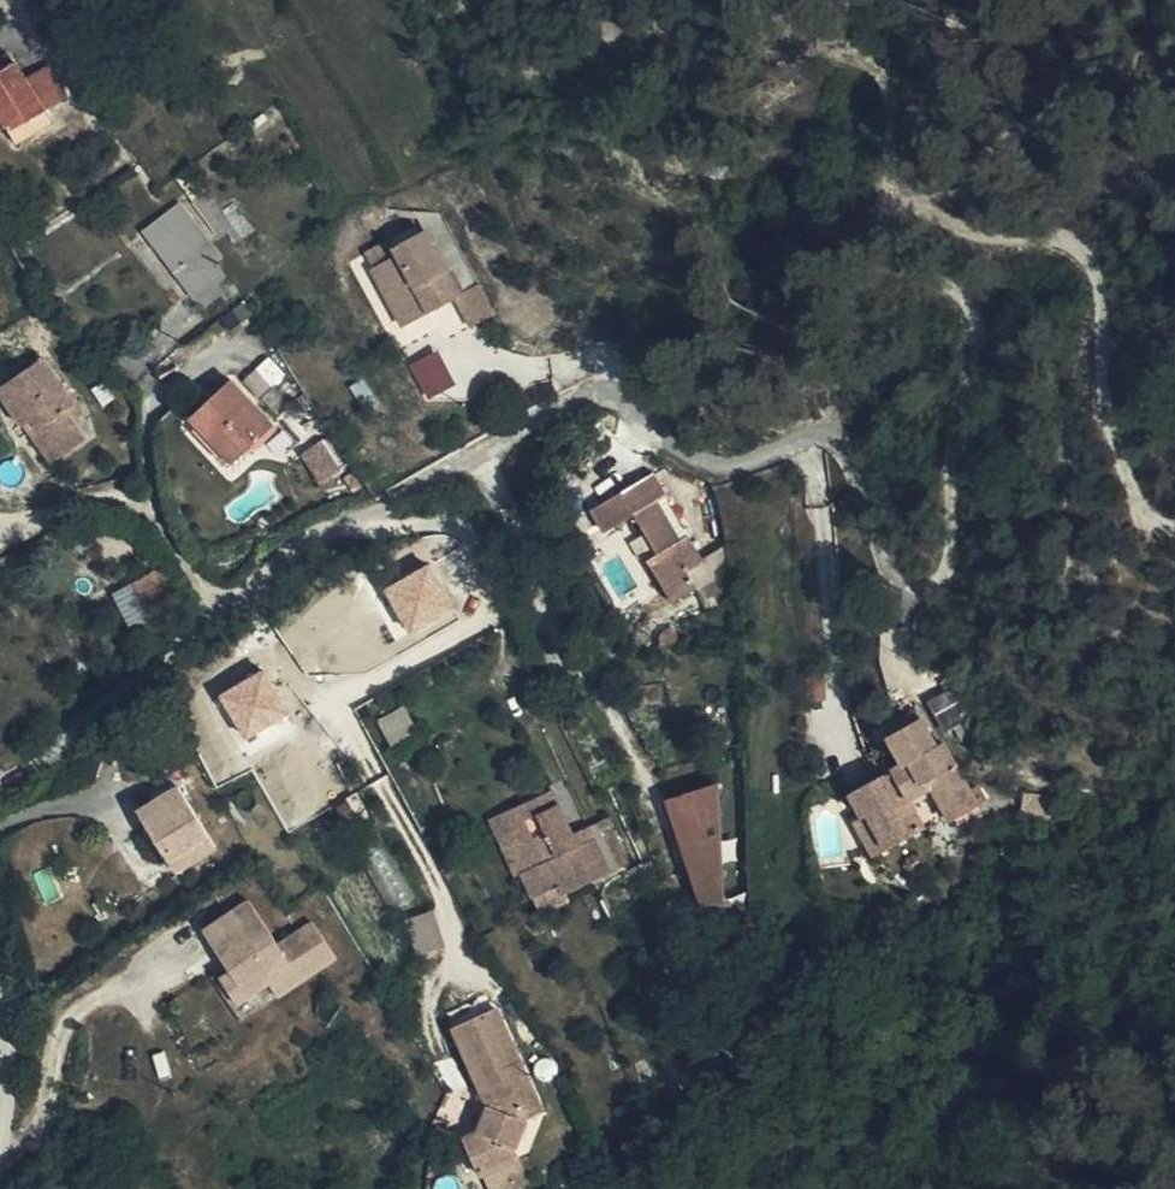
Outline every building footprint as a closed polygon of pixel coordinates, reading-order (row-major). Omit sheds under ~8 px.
[(0,116),(17,106),(27,121),(44,110),(21,72),(4,45),(0,48),(0,116)] [(43,59),(21,72),(44,110),(66,96),(43,59)] [(225,252),(185,199),(145,229),(196,296),(227,272),(217,259),(225,252)] [(449,236),(455,235),(442,210),(391,238),(395,248),(370,263),(402,322),(455,293),(473,284),(463,275),(450,251),(449,236)] [(479,281),(455,235),(449,236),(450,251),(463,275),(473,284),(479,281)] [(473,284),(486,296),(479,281),(473,284)] [(491,306),(486,296),(473,284),(455,293),(471,325),(486,320),(483,309),(491,306)] [(442,346),(413,359),(429,395),(458,383),(442,346)] [(88,437),(74,417),(67,408),(76,400),(46,358),(1,389),(53,461),(88,437)] [(274,420),(233,376),(193,413),(234,457),(274,420)] [(67,408),(74,417),(84,410),(76,400),(67,408)] [(326,437),(306,451),(325,479),(345,466),(326,437)] [(661,479),(595,506),(611,546),(623,542),(619,527),(633,524),(637,537),(678,523),(661,479)] [(706,594),(678,523),(637,537),(652,568),(639,574),(654,613),(706,594)] [(619,527),(623,542),(637,537),(633,524),(619,527)] [(117,589),(131,617),(170,598),(156,570),(117,589)] [(930,695),(951,727),(971,715),(950,682),(930,695)] [(409,704),(383,717),(396,743),(422,730),(409,704)] [(881,798),(923,817),(914,799),(939,786),(958,817),(984,798),(944,734),(939,740),(919,708),(887,728),(906,761),(878,777),(881,798)] [(928,826),(923,817),(881,798),(878,777),(851,792),(867,817),(872,814),(893,846),(928,826)] [(178,868),(220,845),(184,778),(142,801),(149,815),(141,820),(143,838),(159,851),(168,848),(178,868)] [(726,893),(721,779),(670,796),(704,900),(726,893)] [(551,781),(502,805),(529,861),(518,867),(534,895),(562,881),(566,888),(629,858),(606,810),(586,820),(591,831),(578,837),(573,825),(551,781)] [(1028,788),(1026,805),(1054,810),(1057,792),(1028,788)] [(529,861),(502,805),(487,812),(515,868),(518,867),(529,861)] [(872,814),(867,817),(860,821),(878,854),(893,846),(872,814)] [(586,820),(573,825),(578,837),(591,831),(586,820)] [(418,894),(384,834),(366,844),(400,904),(418,894)] [(562,881),(534,895),(540,905),(568,890),(566,888),(562,881)] [(228,989),(237,1004),(269,984),(278,997),(337,959),(315,924),(280,946),(251,902),(205,932),(231,973),(238,983),(228,989)] [(407,915),(418,951),(447,942),(436,906),(407,915)] [(238,983),(231,973),(221,979),(228,989),(238,983)] [(555,1115),(504,1006),(459,1027),(496,1107),(491,1129),(465,1142),(485,1182),(528,1160),(522,1149),(533,1125),(555,1115)]
